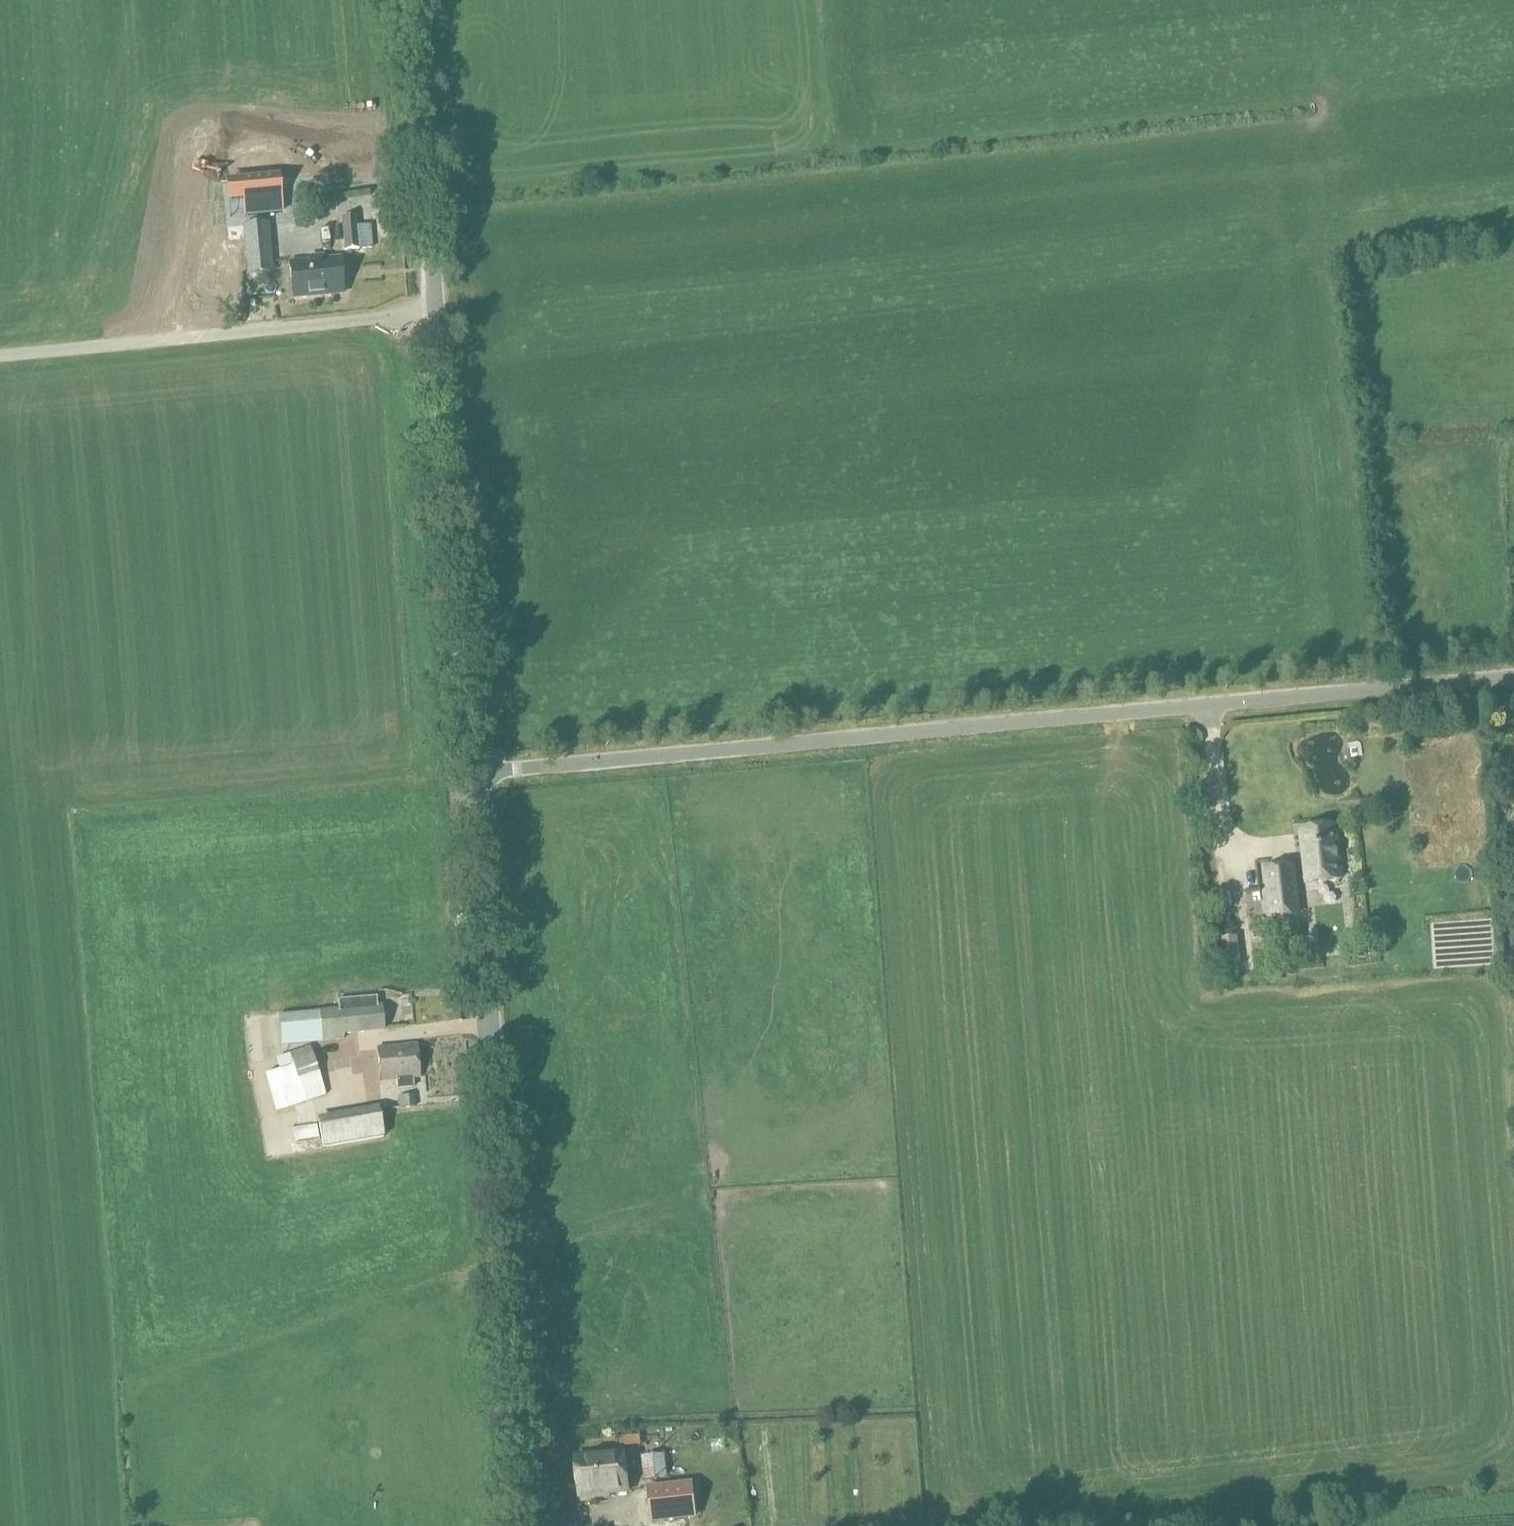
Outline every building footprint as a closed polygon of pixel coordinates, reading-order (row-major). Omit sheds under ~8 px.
[(274,178),(232,182),(234,198),(245,197),(247,212),(278,208),(274,178)] [(270,226),(245,228),(250,278),(249,278),(275,276),(270,226)] [(244,229),(234,229),(236,242),(245,241),(244,229)] [(323,261),(323,258),(308,259),(309,262),(289,264),(293,299),(343,294),(339,259),(323,261)] [(1307,884),(1341,880),(1335,828),(1301,832),(1307,884)] [(1271,919),(1299,915),(1293,868),(1266,871),(1271,919)] [(337,1002),(337,1011),(280,1015),(283,1045),(344,1040),(343,1034),(383,1031),(381,1008),(375,1008),(374,998),(337,1002)] [(417,1046),(392,1048),(377,1050),(380,1082),(395,1081),(396,1090),(412,1089),(411,1080),(420,1079),(417,1046)] [(279,1110),(326,1095),(311,1048),(278,1059),(282,1070),(267,1075),(279,1110)] [(397,1097),(397,1108),(414,1107),(414,1096),(397,1097)] [(325,1147),(384,1136),(380,1113),(321,1123),(325,1147)] [(650,1430),(625,1433),(627,1444),(651,1441),(650,1430)] [(677,1473),(673,1449),(651,1453),(654,1476),(677,1473)] [(607,1497),(606,1492),(626,1490),(623,1454),(576,1458),(579,1494),(588,1493),(589,1498),(607,1497)] [(692,1484),(648,1489),(651,1520),(695,1515),(692,1484)]
